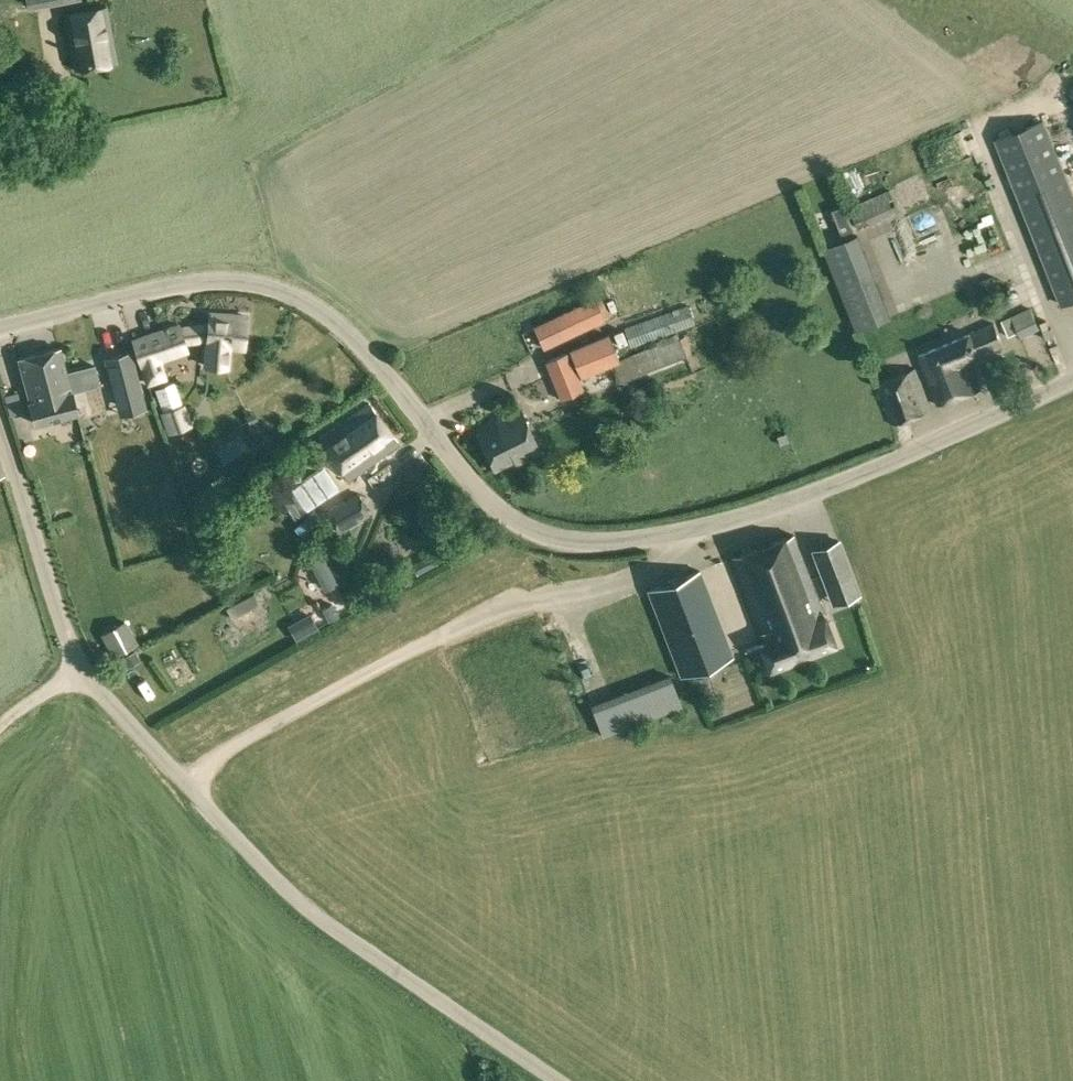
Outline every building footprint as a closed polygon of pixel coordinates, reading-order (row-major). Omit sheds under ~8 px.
[(66,14),(76,67),(116,60),(107,7),(66,14)] [(1043,120),(996,139),(1062,304),(1072,300),(1072,196),(1043,120)] [(1070,151),(1072,151),(1072,121),(1063,124),(1070,151)] [(851,206),(858,228),(899,212),(890,190),(851,206)] [(854,228),(846,208),(844,204),(832,209),(842,233),(854,228)] [(1017,265),(992,204),(947,222),(972,283),(1017,265)] [(911,212),(880,225),(886,238),(917,225),(911,212)] [(888,316),(855,235),(823,249),(856,330),(888,316)] [(534,326),(544,347),(606,319),(594,298),(534,326)] [(1040,329),(1029,307),(1002,320),(1010,335),(1019,331),(1022,338),(1040,329)] [(668,334),(700,325),(696,311),(664,320),(668,334)] [(205,364),(228,366),(229,347),(245,348),(247,316),(209,313),(205,364)] [(184,340),(179,324),(178,322),(132,337),(146,381),(164,375),(159,359),(188,350),(184,340)] [(918,354),(939,404),(980,387),(970,360),(1004,345),(994,323),(918,354)] [(614,363),(620,381),(687,355),(677,333),(655,341),(656,344),(614,363)] [(621,335),(604,340),(607,351),(624,346),(621,335)] [(608,365),(599,342),(568,354),(567,353),(546,362),(561,399),(579,391),(574,379),(608,365)] [(20,357),(31,402),(36,422),(78,411),(72,391),(60,347),(20,357)] [(728,350),(720,352),(722,360),(730,357),(728,350)] [(131,352),(104,359),(113,396),(141,389),(131,352)] [(877,383),(892,423),(932,407),(916,367),(877,383)] [(155,388),(170,431),(190,424),(175,381),(155,388)] [(319,438),(348,478),(399,442),(370,402),(319,438)] [(477,433),(495,470),(515,461),(516,463),(542,452),(521,409),(496,420),(497,423),(477,433)] [(224,458),(235,474),(255,460),(244,444),(224,458)] [(329,513),(339,531),(370,514),(360,496),(329,513)] [(399,527),(386,547),(404,558),(416,538),(399,527)] [(734,556),(767,643),(761,645),(770,668),(837,643),(796,533),(734,556)] [(307,559),(324,591),(338,584),(320,551),(307,559)] [(436,564),(431,553),(411,564),(417,574),(436,564)] [(850,565),(825,574),(831,591),(856,581),(850,565)] [(701,571),(649,590),(681,677),(733,657),(701,571)] [(260,604),(254,594),(227,608),(232,618),(260,604)] [(333,603),(322,608),(329,621),(340,616),(333,603)] [(318,629),(310,614),(288,625),(296,641),(318,629)] [(91,643),(104,665),(126,652),(114,631),(91,643)] [(135,651),(121,658),(126,667),(139,659),(135,651)] [(632,717),(685,698),(675,669),(598,697),(612,734),(635,726),(632,717)]
